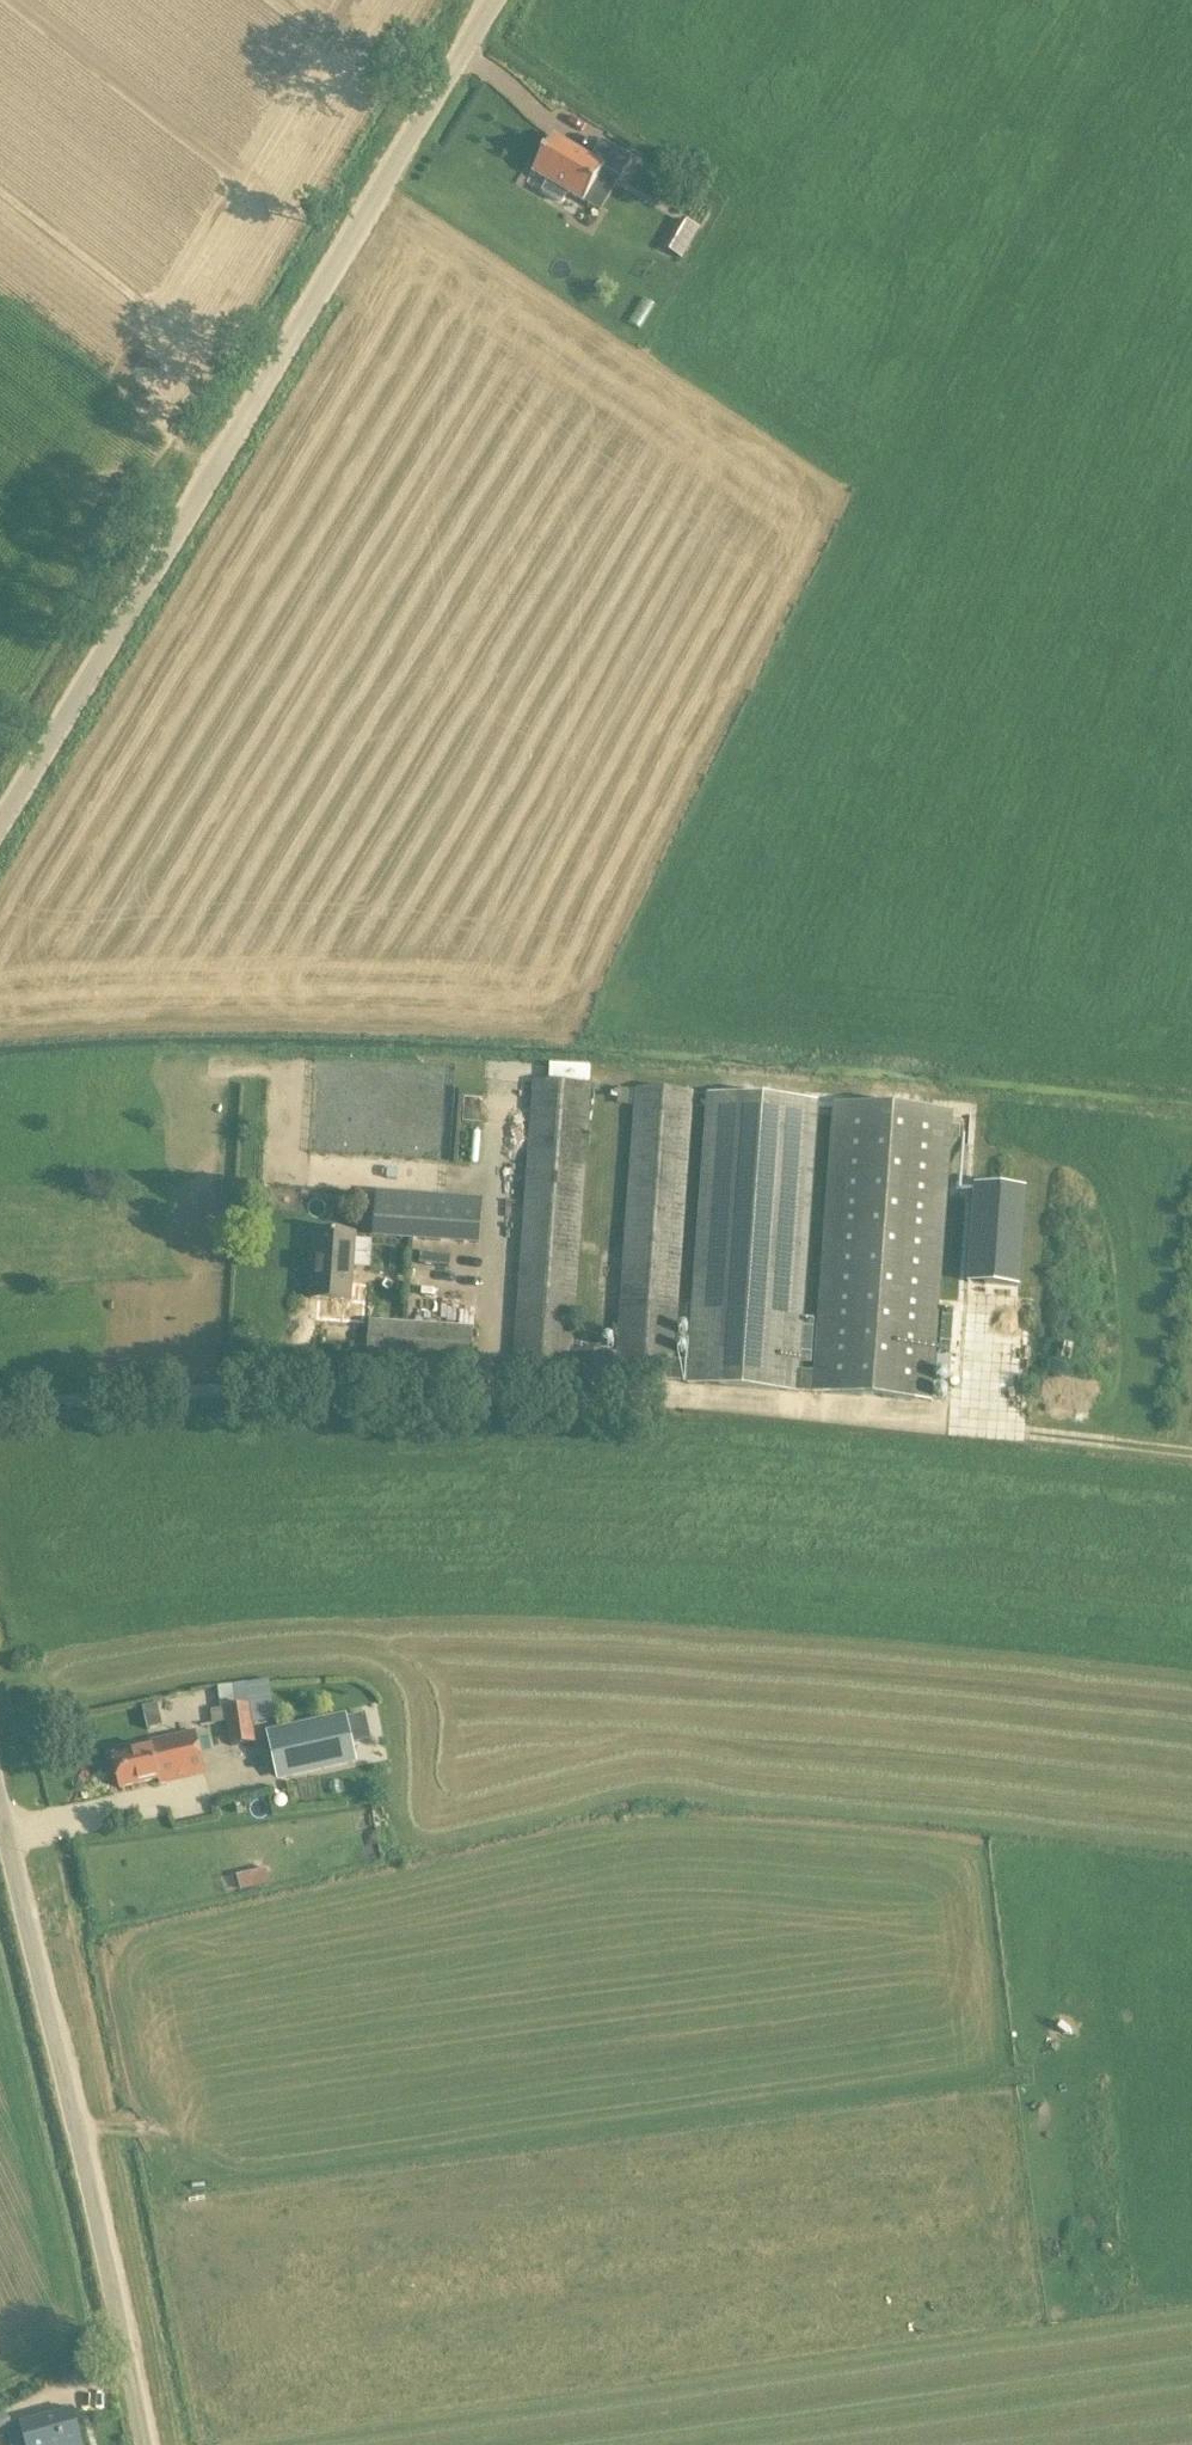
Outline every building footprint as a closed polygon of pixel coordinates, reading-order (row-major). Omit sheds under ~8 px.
[(592,159),(553,136),(532,172),(549,182),(543,192),(562,202),(567,193),(584,202),(604,168),(620,177),(630,159),(602,142),(592,159)] [(684,222),(668,248),(682,256),(698,231),(684,222)] [(614,1382),(614,1377),(673,1381),(693,1091),(634,1087),(616,1353),(572,1350),(591,1084),(532,1080),(512,1369),(571,1374),(570,1379),(614,1382)] [(689,1382),(815,1391),(934,1399),(955,1110),(836,1101),(817,1372),(798,1371),(817,1100),(710,1092),(689,1382)] [(1026,1190),(974,1186),(967,1282),(1019,1286),(1026,1190)] [(482,1201),(376,1193),(373,1236),(478,1244),(482,1201)] [(337,1233),(315,1232),(310,1298),(317,1298),(315,1317),(362,1320),(364,1283),(352,1282),(355,1234),(349,1234),(350,1230),(338,1229),(337,1233)] [(473,1325),(368,1319),(365,1359),(470,1365),(473,1325)] [(253,1746),(248,1708),(245,1687),(216,1691),(219,1712),(210,1713),(212,1728),(226,1726),(229,1749),(253,1746)] [(142,1708),(144,1715),(159,1712),(158,1704),(142,1708)] [(365,1715),(345,1719),(346,1726),(366,1722),(365,1715)] [(344,1716),(269,1733),(279,1778),(354,1761),(346,1726),(345,1719),(344,1716)] [(160,1779),(161,1784),(204,1773),(194,1731),(148,1743),(149,1747),(113,1756),(121,1788),(160,1779)] [(267,1865),(237,1873),(241,1890),(272,1882),(267,1865)] [(71,2409),(13,2426),(4,2412),(0,2414),(0,2438),(6,2434),(10,2444),(82,2444),(71,2409)]
